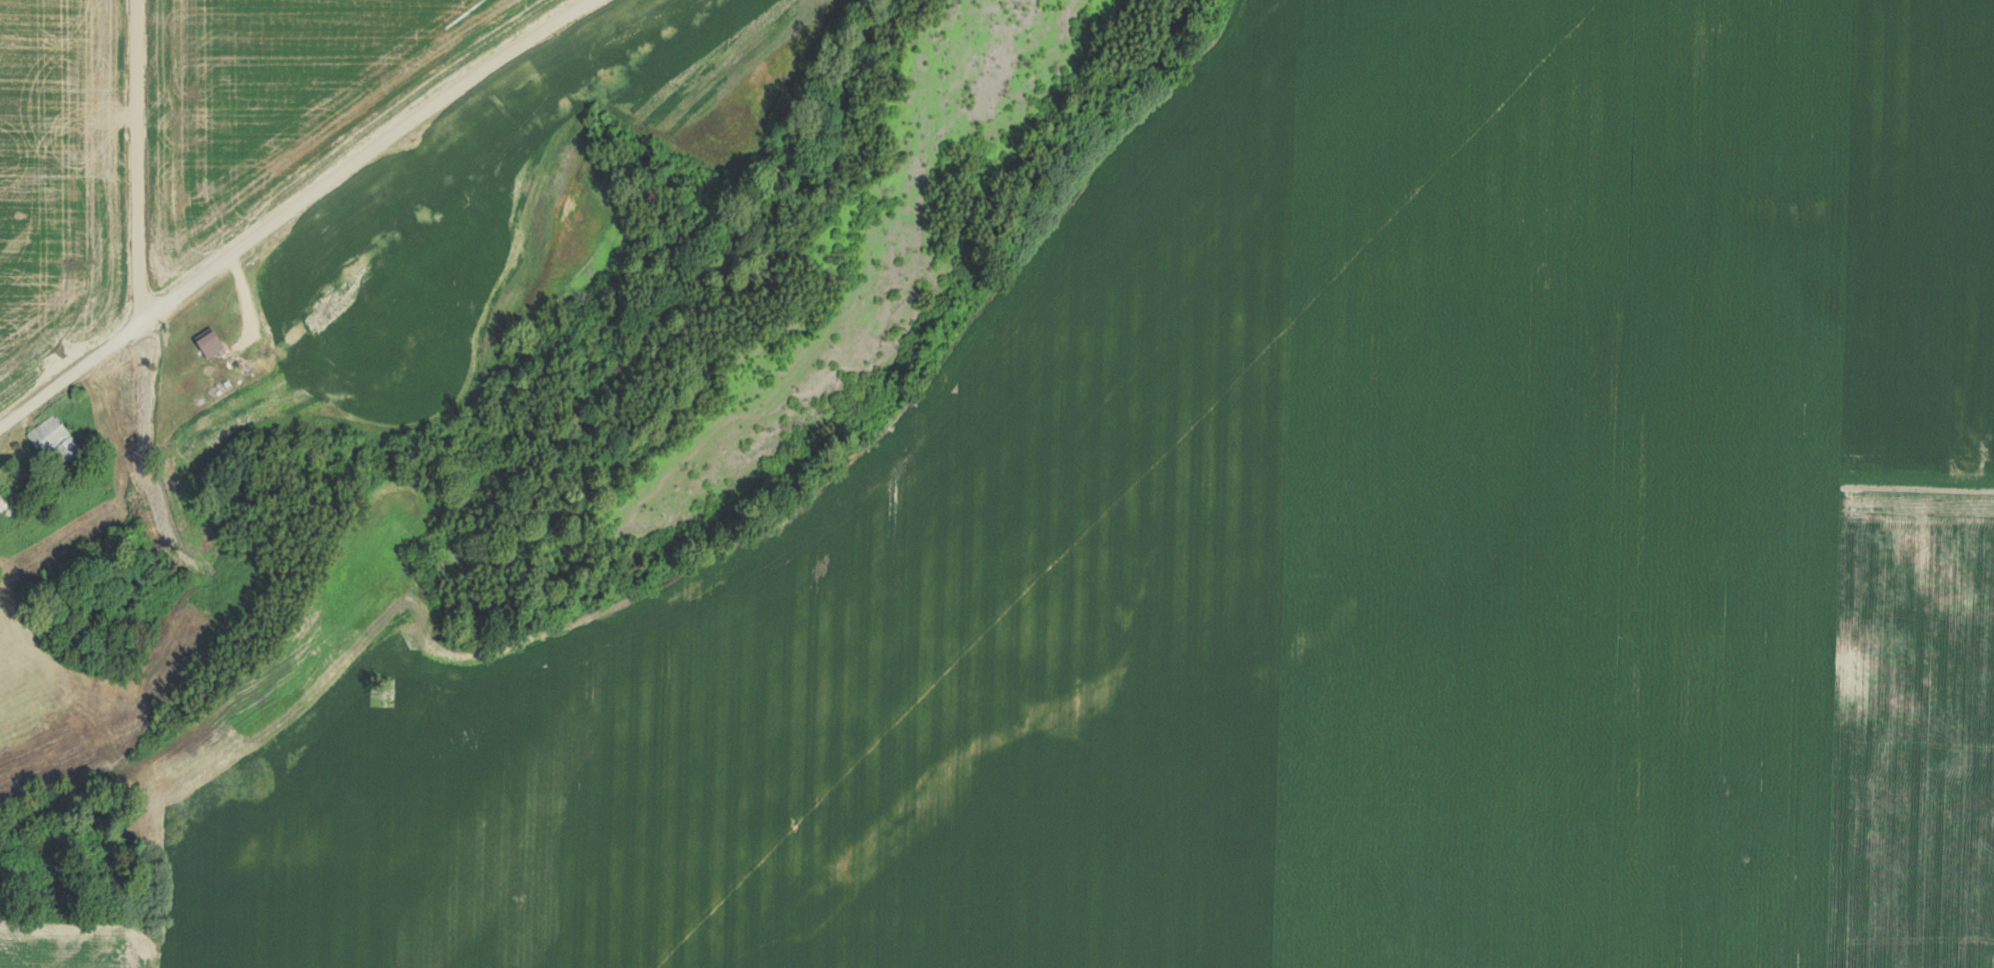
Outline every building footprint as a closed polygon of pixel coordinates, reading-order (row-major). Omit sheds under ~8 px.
[(216,345),(210,332),(195,339),(203,358),(212,354),(209,348),(216,345)] [(65,438),(59,418),(44,423),(51,443),(65,438)]
